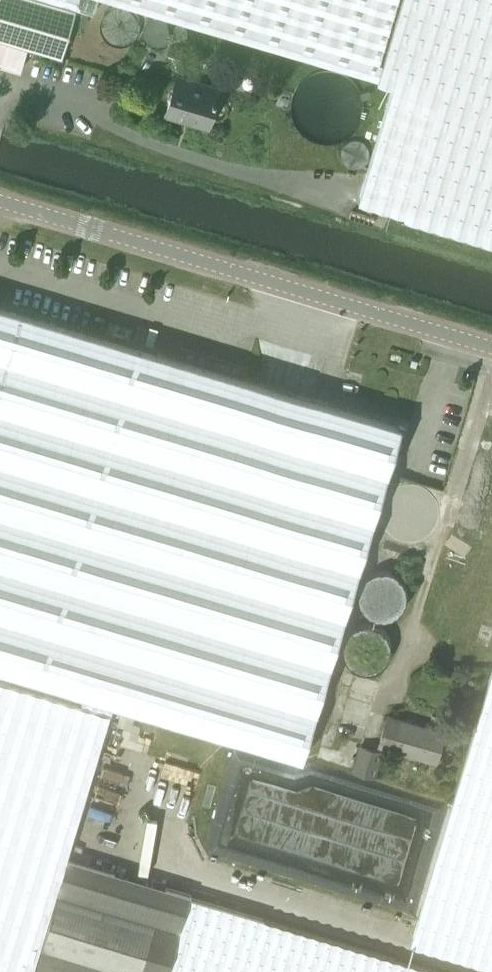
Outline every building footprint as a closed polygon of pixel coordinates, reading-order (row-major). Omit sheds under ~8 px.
[(20,70),(27,46),(60,56),(75,6),(56,0),(0,0),(0,64),(20,70)] [(75,6),(92,11),(95,0),(56,0),(75,6)] [(378,78),(382,63),(378,62),(396,0),(112,0),(378,78)] [(358,200),(404,214),(403,216),(491,243),(491,0),(401,0),(382,63),(378,78),(377,81),(392,85),(358,200)] [(165,111),(207,124),(217,90),(175,77),(165,111)] [(389,462),(397,465),(403,444),(395,441),(399,427),(0,308),(0,668),(300,758),(389,462)] [(410,946),(491,970),(491,672),(410,946)] [(58,894),(61,895),(71,860),(67,859),(71,843),(110,712),(80,703),(0,679),(0,971),(34,971),(58,894)] [(435,760),(444,731),(389,715),(380,744),(435,760)] [(374,777),(381,751),(358,745),(351,771),(374,777)] [(34,971),(167,971),(190,897),(102,869),(71,860),(61,895),(58,894),(34,971)] [(190,897),(167,971),(440,971),(190,897)]
